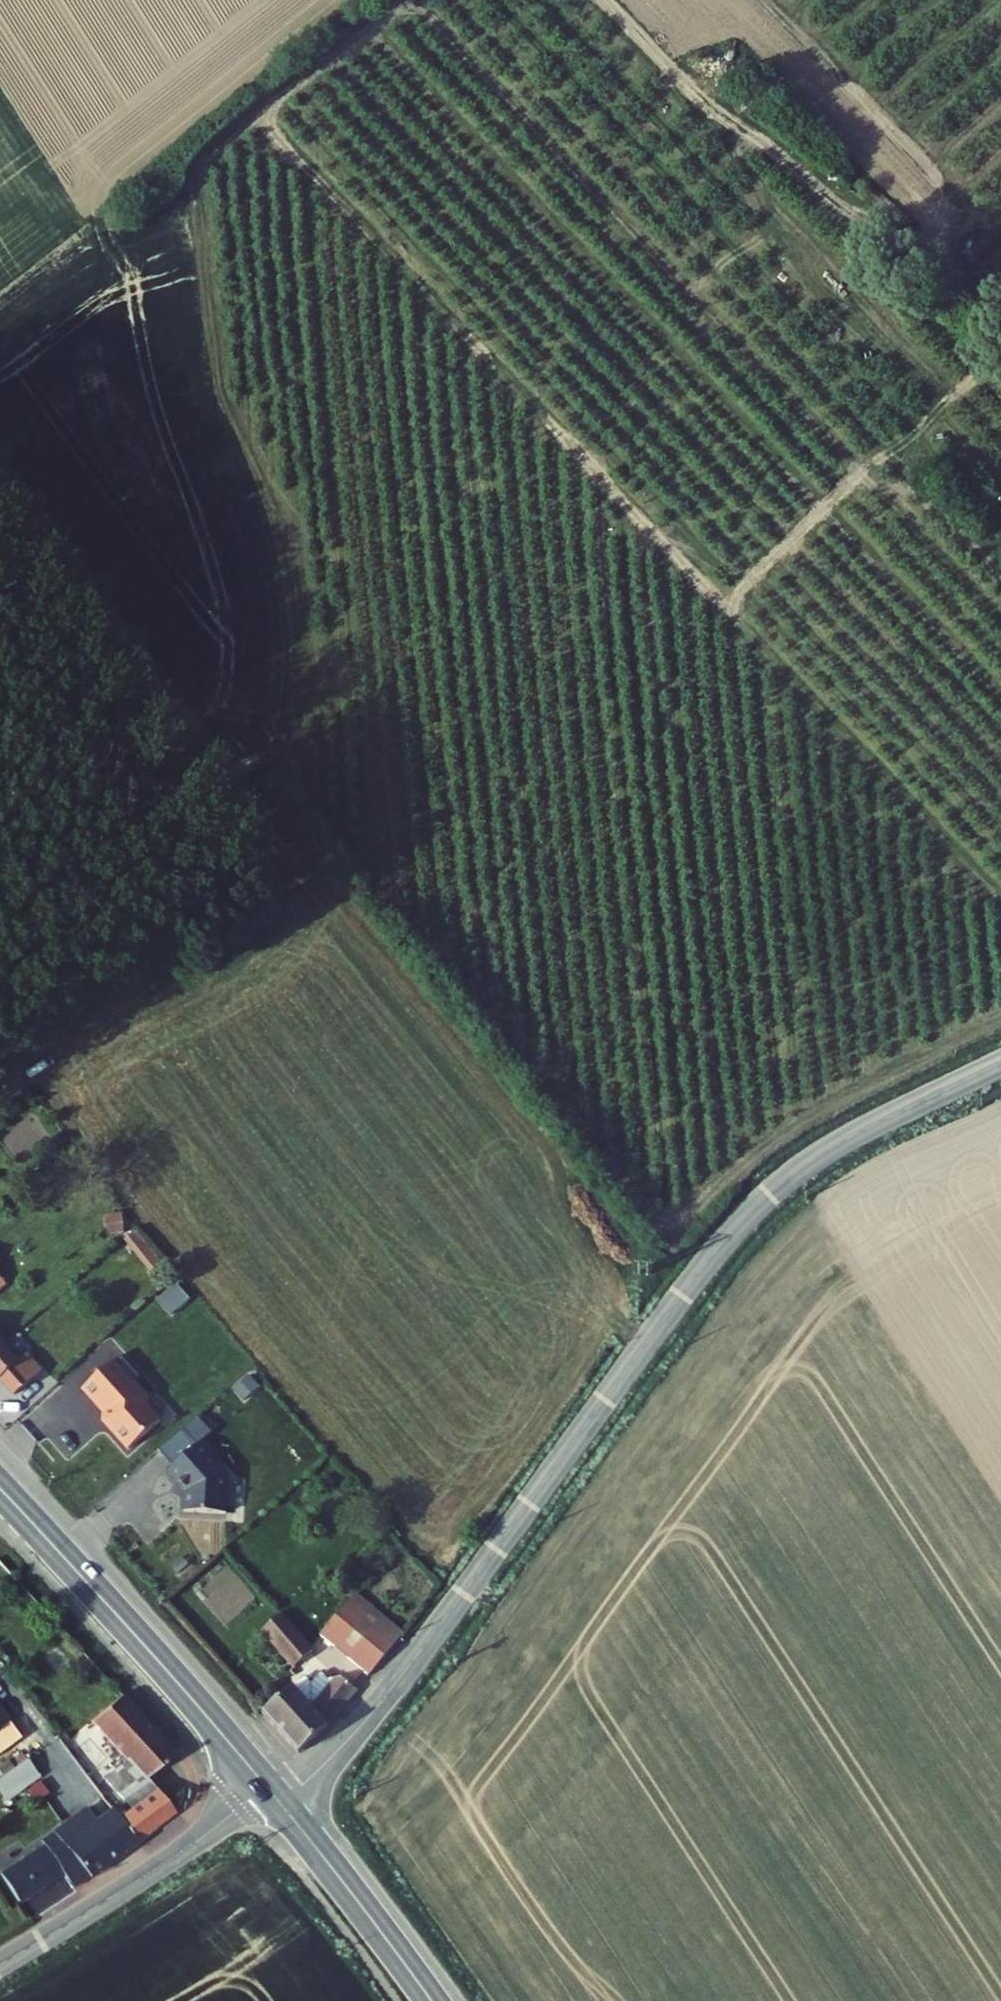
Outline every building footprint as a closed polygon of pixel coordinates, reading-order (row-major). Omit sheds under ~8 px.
[(159,1275),(171,1265),(145,1235),(133,1244),(159,1275)] [(0,1340),(0,1375),(9,1385),(10,1385),(23,1400),(52,1376),(38,1360),(26,1370),(0,1340)] [(409,1640),(362,1603),(330,1643),(377,1681),(409,1640)] [(294,1617),(275,1636),(304,1666),(323,1649),(294,1617)] [(304,1666),(297,1671),(303,1678),(310,1672),(304,1666)] [(318,1680),(273,1720),(306,1758),(362,1699),(341,1675),(323,1688),(318,1680)] [(187,1769),(136,1705),(103,1732),(136,1773),(114,1791),(131,1813),(119,1823),(144,1853),(185,1820),(161,1790),(187,1769)] [(9,1719),(0,1706),(0,1726),(9,1719)] [(30,1766),(0,1789),(0,1792),(23,1822),(39,1810),(35,1805),(50,1793),(30,1766)] [(144,1853),(119,1823),(110,1809),(67,1842),(101,1885),(144,1853)] [(101,1885),(67,1842),(44,1860),(46,1862),(64,1886),(77,1904),(101,1885)] [(64,1886),(46,1862),(7,1890),(25,1914),(64,1886)]
